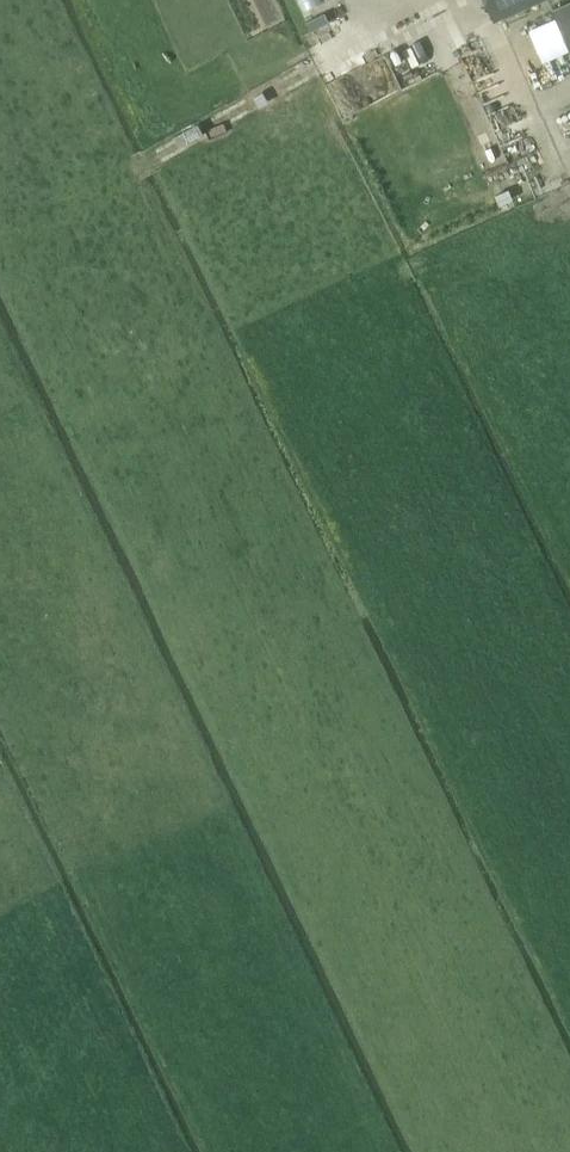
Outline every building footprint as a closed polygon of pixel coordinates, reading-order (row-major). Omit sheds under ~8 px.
[(535,0),(488,0),(496,18),(535,0)] [(551,6),(569,47),(569,0),(564,0),(551,6)] [(324,13),(306,21),(310,30),(328,21),(324,13)]
